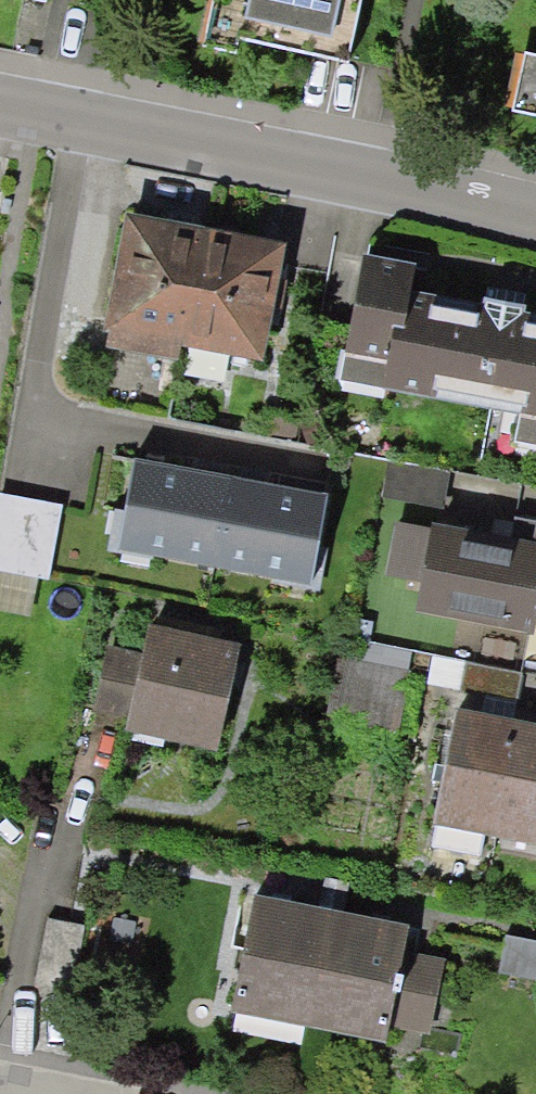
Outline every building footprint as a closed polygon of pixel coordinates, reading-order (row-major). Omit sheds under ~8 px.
[(228,32),(353,61),(366,0),(235,0),(228,32)] [(220,232),(143,216),(121,325),(118,340),(189,355),(193,340),(197,341),(220,232)] [(296,247),(220,232),(197,341),(274,356),(296,247)] [(389,376),(535,406),(535,311),(530,309),(532,299),(492,291),(490,301),(419,287),(425,260),(372,249),(346,377),(387,385),(389,376)] [(322,500),(126,466),(110,557),(306,591),(322,500)] [(0,496),(0,574),(52,583),(66,508),(0,496)] [(440,527),(425,600),(535,622),(535,546),(440,527)] [(156,633),(136,722),(227,741),(246,652),(156,633)] [(441,820),(502,831),(521,729),(460,717),(441,820)] [(521,729),(502,831),(535,838),(535,731),(521,729)] [(388,1028),(391,1015),(432,1023),(444,963),(402,954),(407,925),(257,897),(238,1000),(388,1028)] [(509,935),(502,971),(535,978),(535,941),(509,935)]
